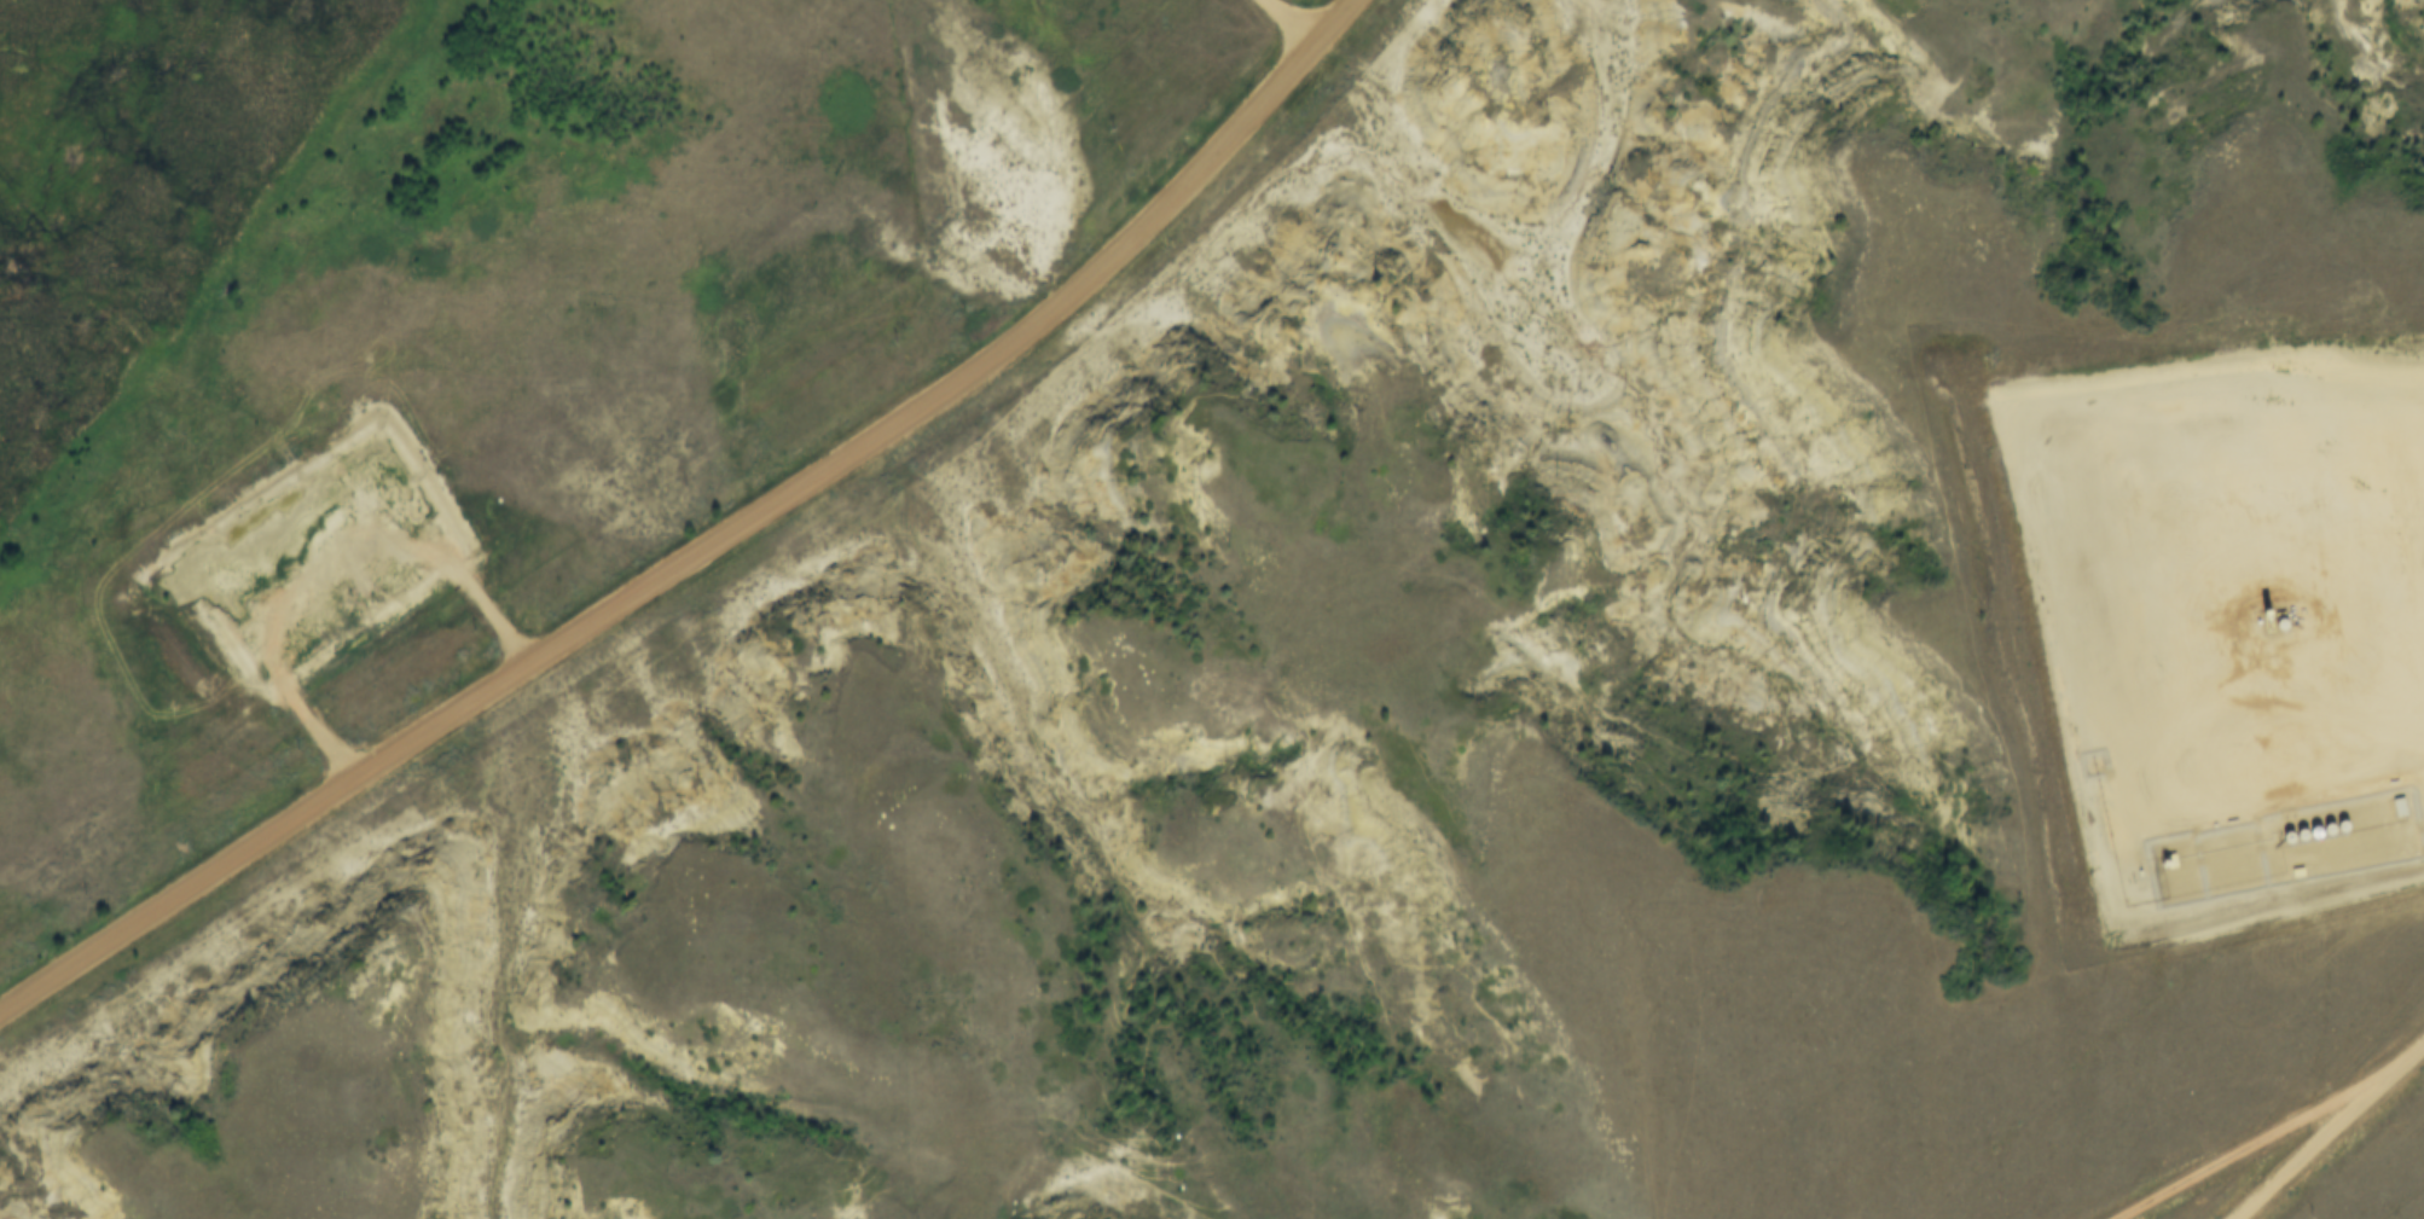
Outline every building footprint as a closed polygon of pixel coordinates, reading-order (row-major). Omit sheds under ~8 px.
[(229,588),(222,577),(213,582),(220,594),(229,588)]
